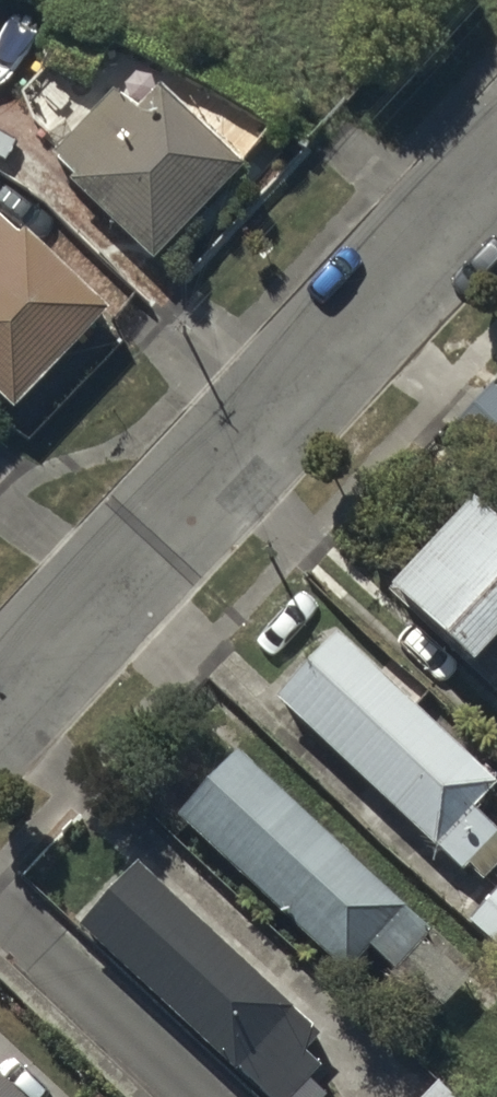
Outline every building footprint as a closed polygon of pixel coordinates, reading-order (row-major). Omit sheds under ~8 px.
[(241,161),(159,83),(136,108),(113,86),(53,148),(73,167),(67,173),(152,254),(241,161)] [(0,214),(0,385),(12,396),(106,299),(26,222),(17,231),(0,214)] [(491,381),(453,422),(496,463),(496,387),(491,381)] [(470,487),(384,576),(496,684),(496,512),(470,487)] [(496,777),(337,628),(275,694),(462,869),(468,862),(483,876),(496,862),(496,828),(472,804),(496,777)] [(433,928),(237,744),(177,808),(345,966),(369,941),(396,967),(433,928)] [(136,854),(77,917),(269,1096),(284,1096),(336,1042),(136,854)] [(468,916),(496,942),(496,884),(468,916)] [(0,1067),(0,1096),(33,1096),(0,1067)] [(434,1081),(419,1096),(451,1096),(434,1081)]
